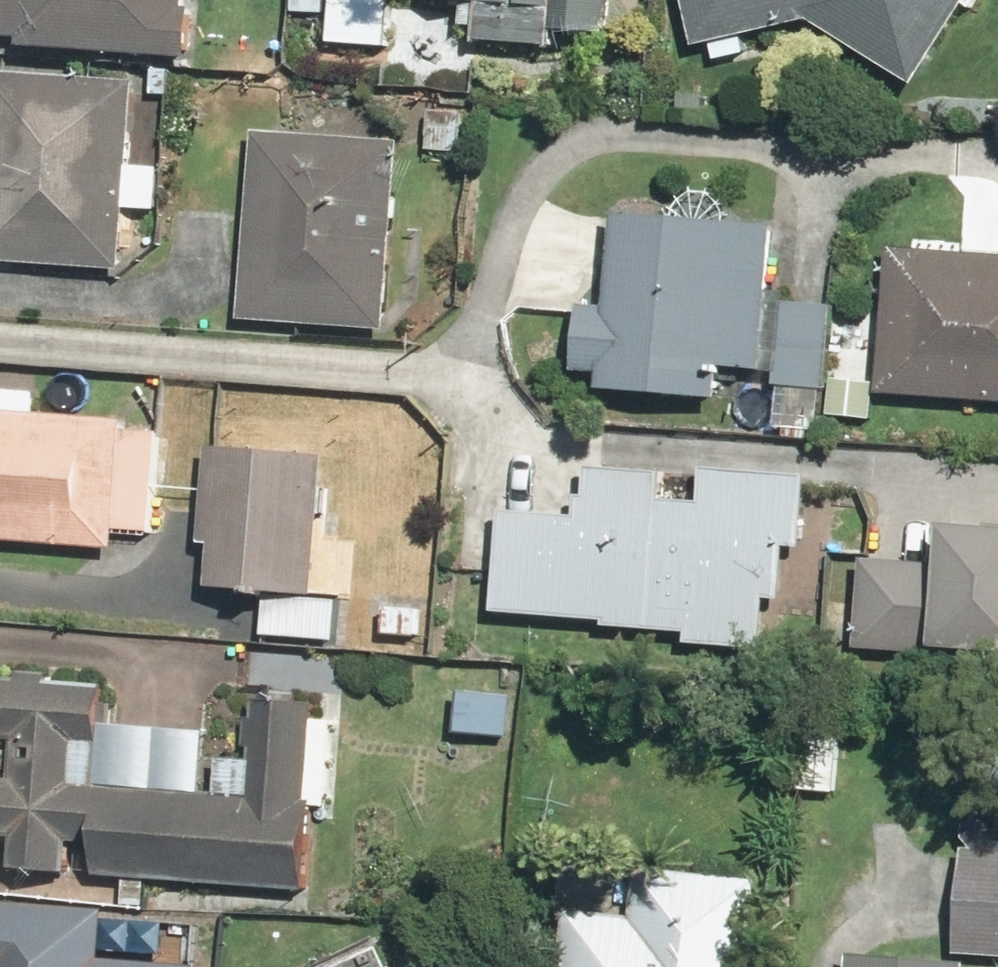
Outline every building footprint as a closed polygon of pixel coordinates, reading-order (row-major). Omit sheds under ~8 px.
[(3,35),(2,48),(181,56),(183,8),(177,8),(178,0),(0,0),(0,35),(3,35)] [(287,8),(323,10),(322,40),(392,43),(394,12),(379,11),(380,0),(288,0),(287,8)] [(442,5),(457,5),(456,26),(468,26),(467,45),(554,49),(556,19),(629,22),(630,0),(442,0),(442,5)] [(685,51),(804,24),(906,83),(957,0),(673,0),(685,51)] [(121,209),(158,210),(160,167),(122,166),(126,76),(0,71),(0,262),(118,267),(121,209)] [(249,136),(235,319),(388,331),(396,142),(249,136)] [(765,228),(604,221),(601,303),(571,302),(567,375),(595,376),(594,393),(714,398),(715,364),(760,366),(765,228)] [(884,247),(875,393),(997,400),(997,254),(884,247)] [(826,300),(773,298),(768,423),(821,425),(826,300)] [(107,532),(162,534),(164,431),(122,430),(122,414),(0,411),(0,542),(107,545),(107,532)] [(320,451),(199,445),(194,546),(203,546),(200,591),(260,594),(258,638),(325,641),(327,600),(312,600),(320,451)] [(570,518),(491,514),(487,614),(595,619),(594,631),(680,634),(680,647),(755,650),(756,636),(793,638),(800,480),(693,475),(692,501),(658,500),(659,478),(584,475),(583,496),(570,496),(570,518)] [(931,563),(856,558),(851,644),(997,653),(997,531),(934,526),(931,563)] [(21,869),(298,890),(304,807),(318,808),(325,724),(304,723),(307,689),(267,686),(261,762),(216,759),(213,795),(193,794),(196,748),(147,744),(144,788),(84,783),(87,740),(104,741),(108,679),(0,671),(0,738),(8,738),(5,771),(0,770),(0,839),(0,845),(0,867),(21,869)] [(946,953),(997,955),(997,853),(950,851),(946,953)] [(559,911),(554,966),(744,966),(752,882),(631,870),(627,918),(559,911)] [(207,957),(100,948),(104,901),(0,893),(0,966),(206,966),(207,957)] [(409,929),(324,966),(426,966),(409,929)] [(959,966),(846,956),(845,966),(959,966)]
